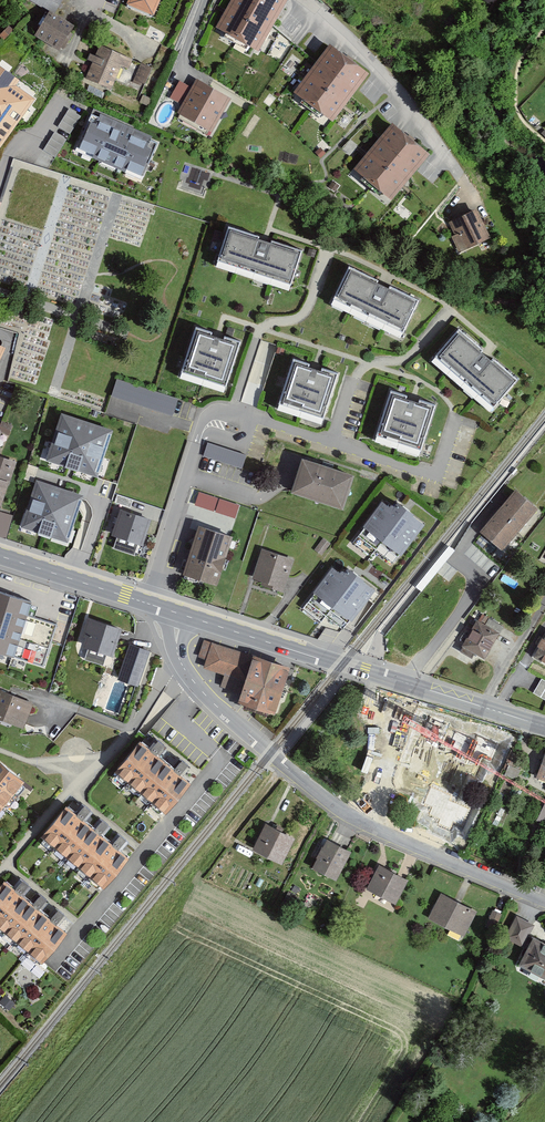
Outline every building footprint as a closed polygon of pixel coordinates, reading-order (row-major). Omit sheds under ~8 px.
[(49,12),(53,14),(61,0),(30,0),(49,12)] [(127,7),(152,17),(159,0),(129,0),(127,5),(127,7)] [(217,27),(258,49),(271,25),(285,0),(232,0),(217,27)] [(53,14),(49,12),(35,35),(59,50),(74,27),(53,14)] [(14,31),(9,26),(0,35),(0,36),(4,41),(14,31)] [(317,63),(295,92),(333,121),(351,96),(368,73),(352,61),(349,59),(330,45),(329,47),(318,62),(317,63)] [(94,63),(87,78),(111,89),(121,65),(128,68),(132,60),(101,47),(96,57),(90,54),(88,60),(94,63)] [(146,82),(151,66),(141,62),(136,79),(146,82)] [(21,119),(35,99),(16,85),(20,80),(0,66),(0,148),(21,119)] [(182,105),(177,113),(212,132),(231,97),(210,85),(196,78),(191,86),(180,80),(170,98),(182,105)] [(80,116),(69,109),(57,127),(69,134),(80,116)] [(157,142),(92,114),(75,151),(92,158),(99,161),(121,171),(124,172),(141,179),(157,142)] [(366,158),(355,170),(390,199),(428,154),(410,139),(394,125),(393,126),(381,140),(369,154),(367,156),(366,158)] [(66,140),(54,132),(43,150),(55,157),(66,140)] [(315,153),(321,158),(326,153),(320,147),(318,150),(315,153)] [(340,186),(332,181),(328,187),(335,192),(340,186)] [(452,236),(460,251),(489,237),(476,210),(449,223),(455,235),(452,236)] [(229,227),(215,267),(234,274),(253,280),(270,286),(288,292),(289,289),(293,276),(302,250),(274,240),(271,239),(270,243),(264,241),(258,239),(259,237),(229,227)] [(316,251),(309,249),(307,255),(314,258),(316,251)] [(349,267),(331,304),(349,313),(383,330),(400,338),(419,301),(390,286),(388,289),(383,286),(377,283),(379,281),(349,267)] [(212,333),(196,328),(180,378),(202,385),(225,392),(225,390),(241,341),(224,336),(223,340),(217,338),(211,336),(212,333)] [(234,330),(228,328),(226,335),(232,337),(234,330)] [(459,330),(433,361),(447,373),(476,398),(492,411),(518,380),(486,353),(459,330)] [(293,359),(277,411),(299,418),(322,425),(339,373),(322,368),(320,372),(315,370),(309,368),(310,364),(293,359)] [(155,391),(117,379),(111,396),(173,416),(178,398),(155,391)] [(391,391),(375,442),(397,449),(419,456),(436,405),(419,400),(418,403),(412,401),(406,399),(407,396),(391,391)] [(53,443),(48,459),(72,467),(96,475),(102,457),(111,432),(86,424),(63,416),(53,443)] [(1,432),(8,435),(12,426),(2,421),(0,425),(0,435),(1,432)] [(231,452),(208,444),(203,457),(242,469),(246,457),(231,452)] [(2,504),(15,464),(0,459),(0,503),(2,504)] [(327,468),(302,460),(292,491),(292,493),(343,509),(353,477),(333,470),(327,468)] [(61,490),(36,482),(36,483),(27,509),(21,527),(37,532),(39,533),(44,534),(51,537),(52,537),(67,542),(73,526),(78,509),(80,504),(82,499),(82,497),(61,490)] [(535,509),(513,491),(507,499),(481,532),(503,549),(535,509)] [(217,498),(199,493),(195,505),(213,511),(217,498)] [(133,499),(117,495),(115,502),(130,507),(133,499)] [(239,506),(220,499),(215,512),(235,518),(239,506)] [(406,509),(398,503),(394,507),(392,505),(390,508),(384,503),(352,543),(371,557),(376,551),(393,565),(413,541),(416,536),(425,524),(406,509)] [(151,520),(121,511),(112,536),(117,538),(114,549),(135,555),(138,544),(143,546),(151,520)] [(0,512),(0,537),(6,539),(13,516),(0,512)] [(206,530),(198,528),(182,576),(204,582),(216,586),(221,570),(224,559),(228,549),(231,538),(224,536),(217,534),(214,533),(206,530)] [(330,544),(322,538),(314,550),(321,555),(330,544)] [(293,559),(262,549),(257,565),(253,579),(262,582),(261,585),(277,591),(283,592),(285,585),(288,576),(293,559)] [(341,629),(343,630),(367,599),(373,591),(355,577),(347,571),(345,574),(341,571),(340,573),(334,568),(303,609),(320,622),(321,623),(326,617),(341,629)] [(0,592),(0,652),(12,656),(42,665),(55,625),(34,618),(27,616),(30,604),(31,602),(0,592)] [(121,628),(89,618),(83,636),(88,638),(85,647),(89,648),(85,660),(103,665),(106,654),(112,656),(121,628)] [(489,619),(485,626),(499,634),(503,627),(489,619)] [(485,658),(499,634),(485,626),(477,621),(462,646),(463,647),(461,651),(471,657),(474,652),(485,658)] [(544,663),(544,638),(544,640),(542,639),(538,647),(540,648),(534,657),(536,658),(544,663)] [(205,666),(246,679),(254,657),(213,643),(205,666)] [(148,651),(130,645),(119,679),(125,681),(131,683),(134,684),(136,685),(137,685),(148,651)] [(274,663),(254,657),(246,679),(238,703),(273,715),(282,690),(289,668),(274,663)] [(541,678),(537,686),(533,693),(544,700),(544,680),(541,678)] [(0,688),(0,720),(23,728),(26,719),(33,700),(0,688)] [(403,719),(383,711),(376,728),(384,731),(381,738),(393,743),(394,739),(403,719)] [(427,724),(405,714),(403,719),(394,739),(406,744),(409,737),(419,741),(427,724)] [(475,739),(455,731),(448,748),(456,751),(453,758),(464,763),(466,759),(475,739)] [(499,744),(477,734),(475,739),(466,759),(478,764),(481,757),(491,761),(499,744)] [(142,744),(139,742),(114,773),(166,814),(191,784),(142,744)] [(537,776),(544,779),(544,753),(537,776)] [(512,760),(508,759),(503,769),(507,771),(509,765),(512,760)] [(25,783),(0,761),(0,813),(4,808),(15,795),(25,783)] [(399,775),(372,762),(360,788),(387,800),(399,775)] [(512,766),(509,765),(507,771),(505,775),(516,780),(518,777),(519,775),(521,770),(512,766)] [(431,786),(423,805),(431,808),(429,814),(440,819),(448,800),(451,795),(431,786)] [(463,827),(471,809),(448,800),(440,819),(438,823),(450,829),(453,823),(463,827)] [(537,822),(544,825),(544,803),(537,822)] [(129,857),(68,806),(41,838),(42,838),(43,840),(77,868),(103,889),(129,857)] [(295,833),(269,820),(258,842),(284,856),(295,833)] [(354,844),(330,833),(316,863),(340,874),(354,844)] [(408,874),(379,861),(369,882),(398,896),(408,874)] [(4,882),(0,887),(0,930),(41,963),(43,961),(67,933),(4,882)] [(465,930),(477,906),(442,889),(430,913),(465,930)] [(533,921),(516,911),(504,931),(522,941),(533,921)] [(542,934),(526,961),(544,972),(544,936),(542,934)]
